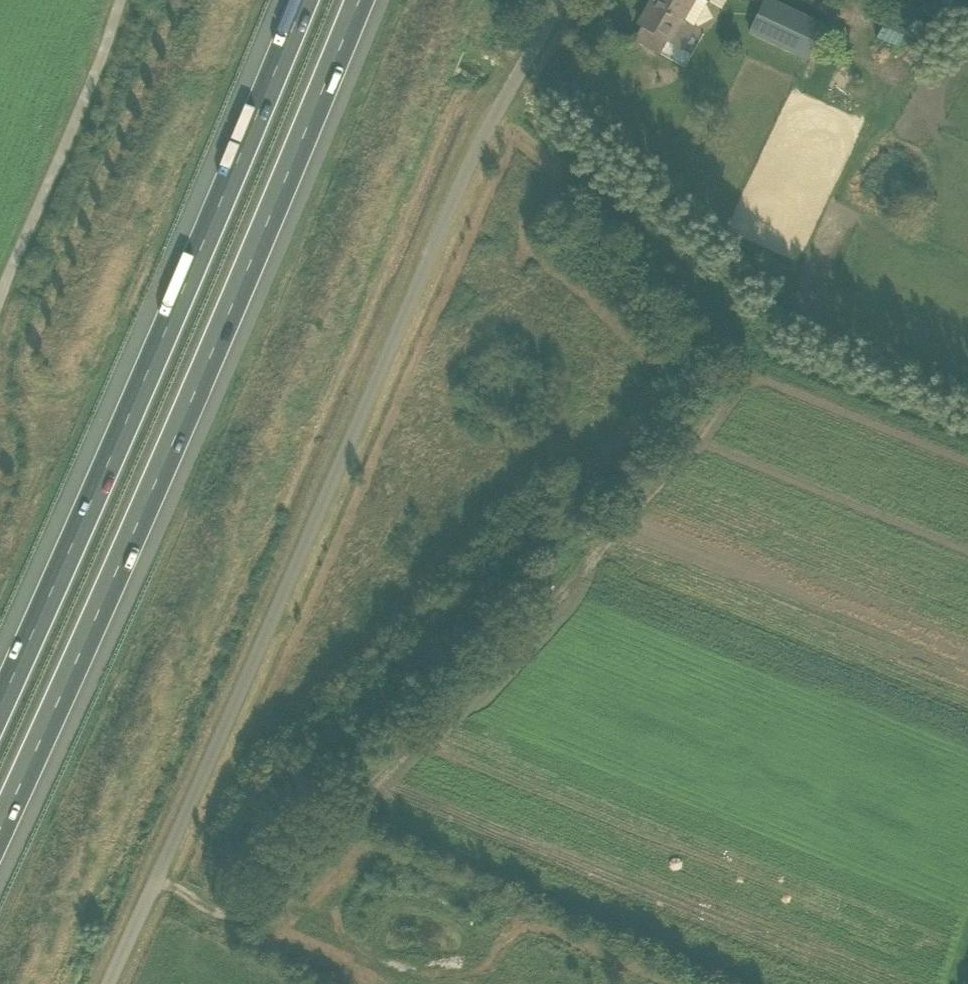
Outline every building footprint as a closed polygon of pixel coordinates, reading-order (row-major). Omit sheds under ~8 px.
[(655,2),(652,1),(639,24),(642,26),(635,39),(649,47),(657,34),(683,49),(696,27),(683,20),(694,0),(657,0),(655,2)] [(745,34),(797,63),(817,29),(766,0),(765,0),(745,34)] [(773,165),(784,168),(799,123),(776,116),(759,168),(771,172),(773,165)] [(757,203),(757,205),(737,203),(733,232),(770,237),(775,205),(757,203)]
